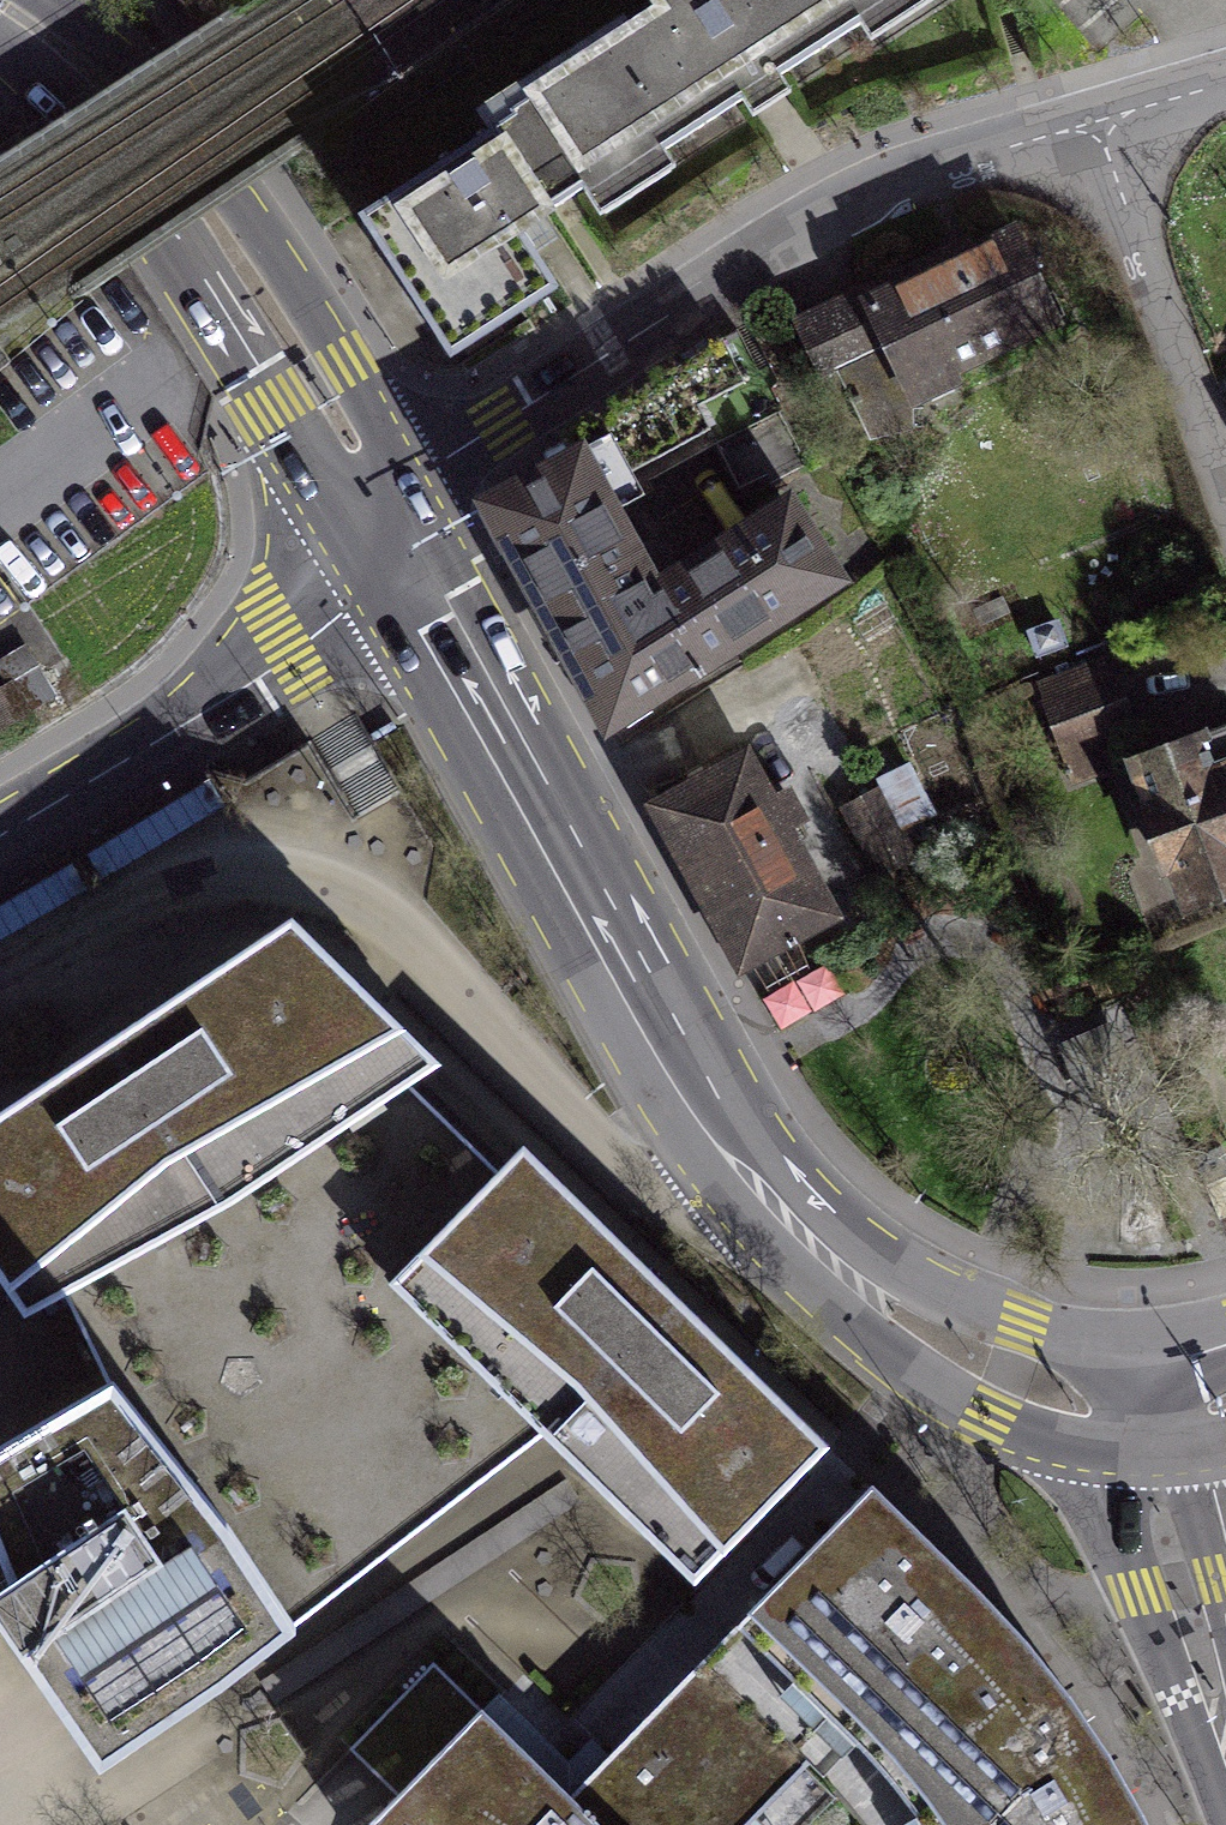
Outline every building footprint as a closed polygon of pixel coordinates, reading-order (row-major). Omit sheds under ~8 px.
[(485,131),(353,219),(446,351),(556,288),(523,238),(586,193),(598,219),(676,169),(661,147),(740,96),(755,117),(791,92),(782,78),(862,23),(868,38),(927,0),(670,0),(485,131)] [(855,424),(1047,339),(1007,250),(816,336),(855,424)] [(581,456),(482,518),(618,733),(847,589),(790,498),(659,580),(581,456)] [(1101,664),(1043,686),(1077,776),(1135,754),(1101,664)] [(0,685),(0,750),(40,726),(11,679),(0,685)] [(1139,778),(1184,896),(1225,880),(1225,745),(1139,778)] [(861,842),(938,812),(916,758),(840,788),(861,842)] [(745,761),(652,812),(738,968),(831,917),(745,761)] [(0,1105),(0,1255),(33,1307),(75,1281),(108,1378),(293,1624),(555,1428),(393,1269),(491,1170),(412,1092),(440,1064),(294,920),(19,1093),(0,1105)] [(831,1443),(524,1140),(491,1170),(393,1269),(555,1428),(702,1573),(831,1443)] [(108,1378),(0,1434),(0,1548),(21,1622),(0,1638),(0,1641),(97,1770),(293,1624),(108,1378)] [(589,1772),(649,1824),(739,1824),(823,1735),(856,1765),(887,1810),(1067,1678),(1026,1624),(873,1471),(589,1772)] [(887,1810),(897,1824),(1155,1824),(1137,1787),(1105,1735),(1067,1678),(887,1810)] [(489,1683),(370,1816),(380,1824),(649,1824),(589,1772),(489,1683)]
